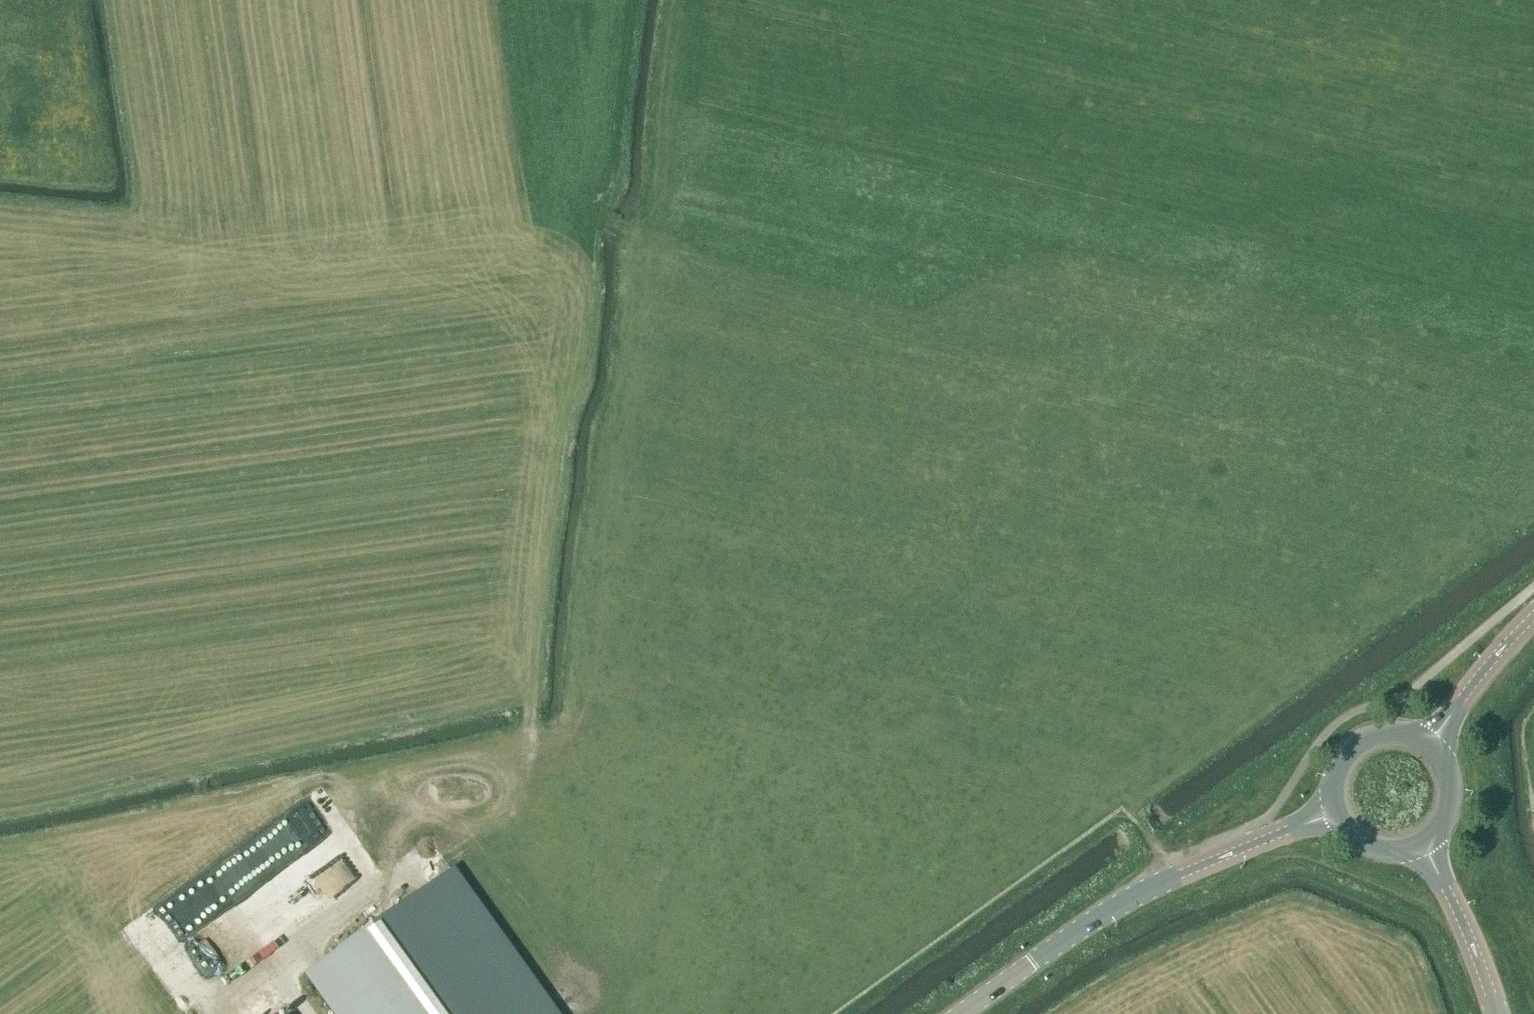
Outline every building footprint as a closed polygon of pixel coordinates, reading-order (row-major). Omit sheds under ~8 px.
[(451,870),(308,972),(338,1013),(554,1013),(451,870)]
